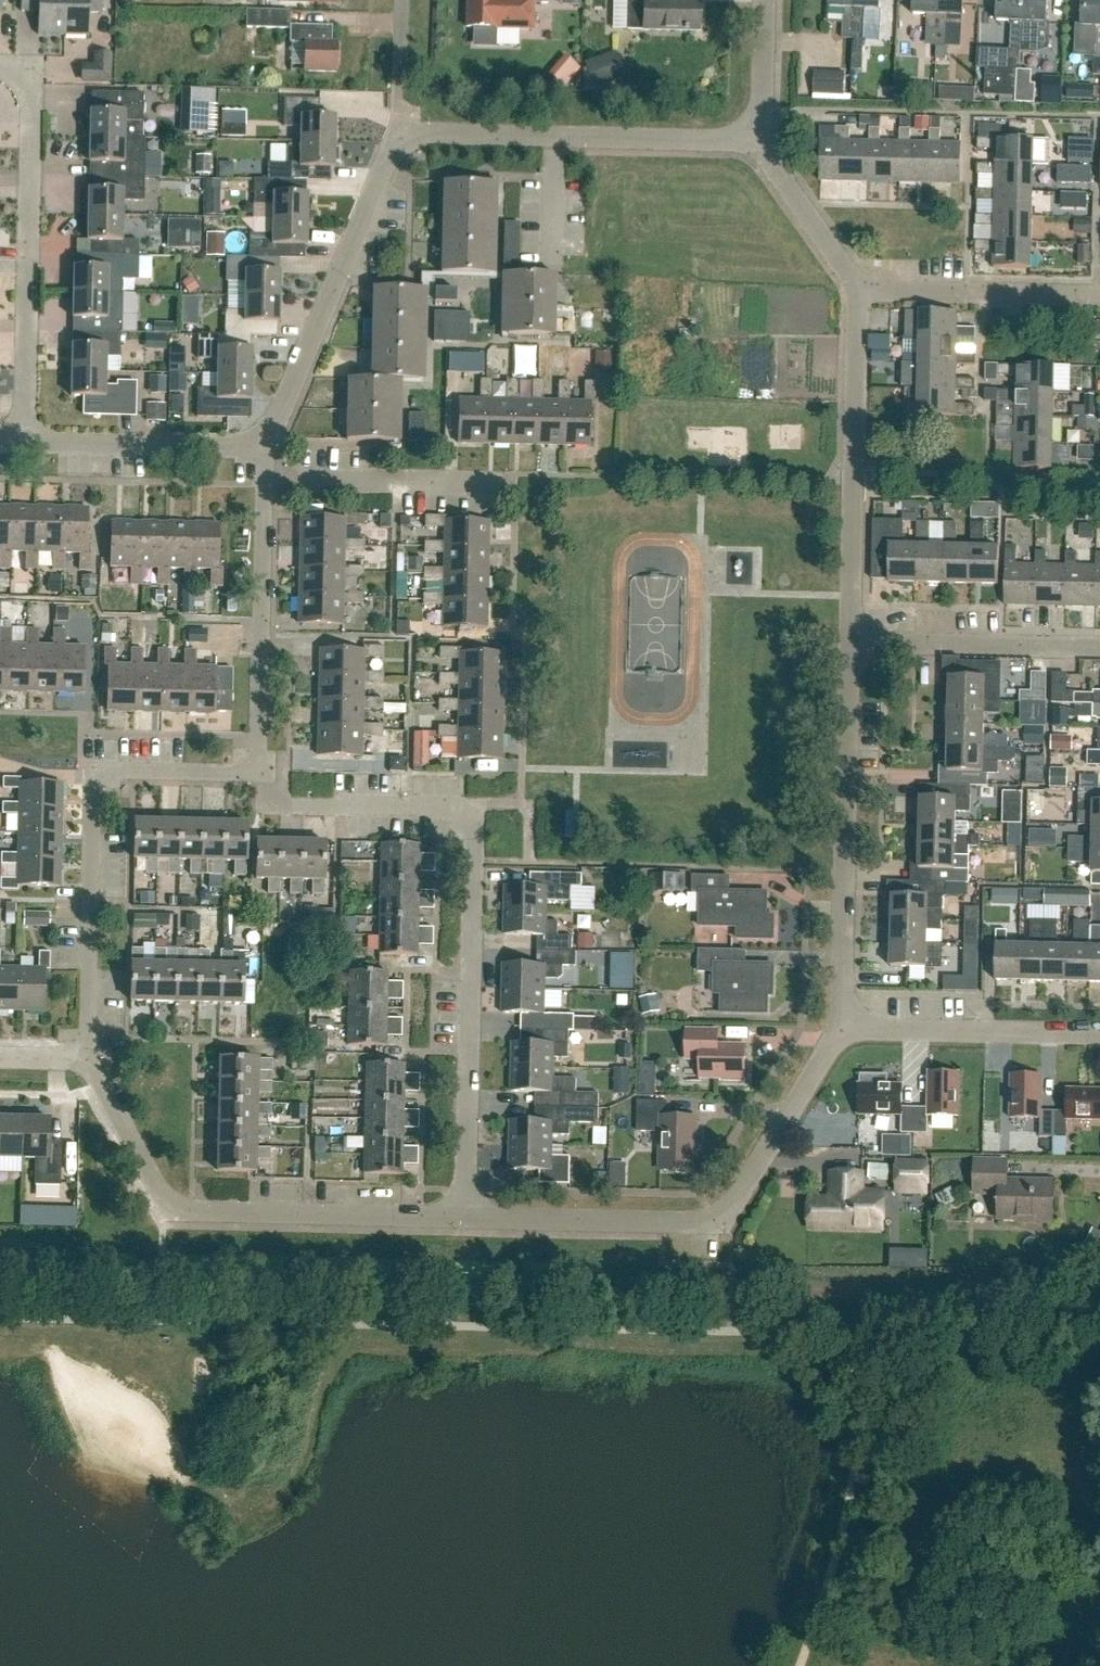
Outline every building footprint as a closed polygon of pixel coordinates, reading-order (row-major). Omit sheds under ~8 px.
[(64,0),(22,0),(22,11),(39,12),(38,35),(64,36),(64,0)] [(64,36),(89,36),(89,12),(103,13),(103,0),(64,0),(64,36)] [(549,0),(468,0),(467,27),(475,27),(475,40),(479,44),(492,44),(495,41),(496,27),(533,28),(534,5),(549,6),(549,0)] [(671,1),(644,1),(626,0),(626,30),(643,30),(671,31),(670,31),(699,32),(699,1),(671,1)] [(855,0),(830,0),(830,7),(845,8),(843,31),(844,31),(843,39),(853,40),(855,0)] [(853,40),(852,52),(862,52),(863,32),(865,9),(880,10),(880,0),(855,0),(853,40)] [(939,0),(914,0),(913,14),(928,14),(927,37),(937,38),(939,0)] [(937,38),(938,38),(937,59),(946,59),(947,39),(948,15),(963,16),(964,0),(939,0),(937,38)] [(1021,45),(1023,0),(998,0),(997,20),(1012,21),(1011,44),(1010,60),(1020,61),(1021,45)] [(1021,45),(1020,52),(1037,53),(1037,45),(1049,45),(1051,23),(1047,23),(1048,0),(1023,0),(1021,45)] [(1081,26),(1096,27),(1095,50),(1095,76),(1099,76),(1099,0),(1083,0),(1081,26)] [(247,11),(247,29),(286,30),(287,12),(247,11)] [(291,26),(291,30),(290,44),(306,44),(305,72),(337,73),(338,44),(332,44),(333,27),(291,26)] [(110,82),(111,56),(95,55),(95,66),(85,66),(84,81),(110,82)] [(585,63),(593,88),(614,81),(605,56),(585,63)] [(555,75),(561,84),(581,71),(575,62),(555,75)] [(1017,70),(986,69),(985,96),(1015,97),(1016,97),(1017,70)] [(1016,97),(1016,103),(1035,103),(1036,85),(1031,84),(1032,71),(1017,70),(1016,97)] [(843,96),(844,72),(814,71),(812,94),(843,96)] [(1044,80),(1043,103),(1060,104),(1061,81),(1044,80)] [(933,99),(934,85),(921,85),(920,98),(933,99)] [(1067,100),(1093,101),(1094,88),(1068,87),(1067,100)] [(198,91),(197,135),(214,135),(215,92),(198,91)] [(90,137),(142,138),(143,95),(103,94),(103,112),(90,112),(90,137)] [(301,142),(334,143),(335,117),(318,116),(319,99),(284,98),(283,127),(301,127),(301,142)] [(860,117),(860,130),(866,131),(866,125),(870,125),(870,117),(860,117)] [(871,117),(870,128),(880,128),(880,117),(871,117)] [(901,118),(901,126),(911,126),(911,118),(901,118)] [(932,118),(931,128),(941,128),(941,119),(932,118)] [(916,119),(916,131),(929,132),(929,119),(916,119)] [(221,124),(221,137),(245,137),(245,124),(221,124)] [(996,150),(995,164),(995,165),(1032,166),(1048,166),(1048,140),(1033,139),(999,139),(1000,126),(979,125),(978,138),(977,138),(977,149),(996,150)] [(821,127),(820,142),(840,143),(840,137),(834,137),(834,128),(821,127)] [(855,182),(856,143),(850,143),(850,128),(834,128),(834,137),(840,137),(840,143),(820,142),(819,181),(855,182)] [(890,183),(891,144),(880,143),(880,129),(870,128),(869,143),(856,143),(855,182),(890,183)] [(925,184),(926,145),(910,144),(910,129),(900,129),(899,144),(891,144),(890,183),(925,184)] [(926,145),(925,184),(961,185),(962,145),(940,145),(940,130),(930,130),(929,145),(926,145)] [(145,138),(142,138),(90,137),(89,162),(103,163),(103,177),(145,178),(145,138)] [(1097,164),(1098,140),(1074,139),(1073,163),(1097,164)] [(333,168),(334,143),(301,142),(300,144),(289,144),(286,147),(286,163),(266,163),(266,179),(266,181),(286,181),(318,182),(318,167),(333,168)] [(202,155),(201,174),(210,175),(211,156),(202,155)] [(995,165),(995,164),(976,164),(976,175),(995,175),(995,190),(1032,191),(1032,166),(995,165)] [(1092,184),(1092,168),(1067,167),(1066,183),(1092,184)] [(144,201),(145,178),(103,177),(103,190),(89,190),(89,215),(123,216),(123,201),(144,201)] [(266,181),(266,179),(253,179),(253,205),(273,205),(272,219),(307,220),(308,195),(286,195),(286,181),(266,181)] [(442,274),(495,276),(497,184),(444,183),(442,274)] [(995,190),(976,189),(975,201),(995,201),(994,215),(994,216),(1031,217),(1032,191),(995,190)] [(205,206),(204,217),(219,217),(219,206),(205,206)] [(123,256),(139,256),(139,241),(122,240),(123,216),(89,215),(88,241),(101,241),(101,255),(122,255),(123,256)] [(994,216),(994,215),(975,215),(975,226),(994,227),(994,241),(994,242),(1031,242),(1031,217),(994,216)] [(307,246),(307,220),(272,219),(272,235),(248,234),(248,258),(270,258),(270,259),(289,259),(290,245),(307,246)] [(177,222),(176,250),(199,250),(199,222),(177,222)] [(1079,234),(1091,235),(1091,222),(1079,222),(1079,234)] [(206,235),(206,257),(220,257),(220,235),(206,235)] [(994,242),(994,241),(975,241),(974,252),(993,252),(993,268),(1030,269),(1031,242),(994,242)] [(1090,246),(1079,246),(1078,264),(1089,264),(1090,246)] [(108,293),(109,280),(138,280),(139,256),(123,256),(122,255),(101,255),(90,255),(90,268),(74,268),(74,293),(108,293)] [(270,258),(248,258),(227,257),(226,282),(245,282),(245,297),(280,298),(280,273),(270,272),(270,259),(270,258)] [(556,275),(503,274),(502,336),(555,337),(556,275)] [(190,277),(181,283),(189,295),(198,288),(190,277)] [(348,441),(400,442),(401,381),(425,381),(427,290),(374,289),(372,381),(349,380),(348,441)] [(456,304),(456,291),(435,290),(435,304),(456,304)] [(108,309),(108,293),(74,293),(73,319),(85,319),(84,332),(122,333),(122,309),(108,309)] [(243,336),(243,337),(269,337),(269,323),(279,323),(280,298),(245,297),(226,296),(225,311),(225,336),(243,336)] [(182,298),(181,310),(197,311),(198,299),(182,298)] [(956,338),(956,339),(975,339),(976,328),(957,328),(957,312),(920,311),(919,338),(956,338)] [(446,328),(447,313),(435,313),(435,328),(446,328)] [(458,328),(458,313),(447,313),(446,328),(458,328)] [(458,328),(470,328),(470,314),(458,313),(458,328)] [(175,334),(175,324),(154,323),(153,333),(175,334)] [(446,343),(446,328),(435,328),(434,343),(446,343)] [(457,343),(458,328),(446,328),(446,343),(457,343)] [(469,343),(470,328),(458,328),(457,343),(469,343)] [(121,358),(122,333),(84,332),(84,346),(73,346),(72,371),(106,372),(107,358),(121,358)] [(157,335),(157,349),(166,349),(166,335),(157,335)] [(243,336),(225,336),(199,335),(198,360),(217,360),(217,374),(252,375),(253,350),(242,350),(243,337),(243,336)] [(956,353),(956,339),(956,338),(919,338),(905,337),(904,362),(919,363),(956,364),(956,365),(975,365),(975,354),(956,353)] [(888,350),(873,350),(873,361),(888,361),(888,350)] [(467,353),(467,373),(483,373),(483,353),(467,353)] [(596,353),(596,367),(613,368),(613,353),(596,353)] [(955,379),(956,365),(956,364),(919,363),(918,389),(955,390),(974,391),(975,379),(955,379)] [(1017,376),(1016,391),(1053,392),(1054,366),(998,365),(986,365),(986,381),(997,382),(997,376),(1017,376)] [(84,398),(84,416),(119,417),(119,413),(136,413),(137,383),(118,383),(118,387),(106,387),(106,372),(72,371),(71,397),(84,398)] [(873,385),(883,386),(883,374),(873,373),(873,385)] [(251,401),(252,375),(217,374),(217,389),(197,389),(197,418),(231,419),(232,400),(251,401)] [(168,377),(168,394),(185,394),(185,377),(168,377)] [(486,400),(492,401),(492,380),(480,380),(480,401),(460,400),(459,444),(486,445),(486,400)] [(512,401),(517,401),(518,381),(507,381),(506,401),(492,401),(486,400),(486,445),(511,445),(512,401)] [(538,402),(543,402),(544,381),(532,381),(532,401),(517,401),(512,401),(511,445),(537,446),(538,402)] [(564,402),(569,402),(570,382),(559,382),(558,402),(543,402),(538,402),(537,446),(563,446),(564,402)] [(564,402),(563,446),(590,447),(591,404),(595,404),(596,382),(584,382),(584,402),(569,402),(564,402)] [(955,405),(955,390),(918,389),(917,415),(974,416),(974,405),(955,405)] [(1053,418),(1053,392),(1016,391),(997,391),(986,390),(985,390),(985,402),(995,402),(997,402),(997,416),(1016,417),(1053,418)] [(1095,397),(1086,397),(1086,419),(1095,419),(1095,397)] [(149,409),(148,421),(164,422),(164,410),(149,409)] [(1016,417),(997,416),(996,416),(996,427),(1015,428),(1015,442),(1015,443),(1052,443),(1053,418),(1016,417)] [(1079,420),(1079,429),(1094,429),(1094,419),(1079,420)] [(1015,443),(1015,442),(996,442),(996,453),(1015,453),(1015,469),(1052,470),(1052,443),(1015,443)] [(1079,446),(1079,461),(1094,461),(1094,446),(1079,446)] [(904,502),(903,521),(917,522),(918,502),(904,502)] [(985,518),(985,505),(972,505),(972,518),(985,518)] [(8,508),(0,508),(0,553),(0,566),(0,570),(11,570),(12,553),(7,553),(8,508)] [(34,554),(35,508),(8,508),(7,553),(12,553),(27,554),(27,570),(38,571),(38,554),(34,554)] [(60,554),(61,509),(35,508),(34,554),(38,554),(54,554),(53,571),(65,571),(65,555),(60,554)] [(60,554),(65,555),(80,555),(80,571),(91,572),(92,555),(87,555),(88,510),(61,509),(60,554)] [(345,547),(346,541),(346,526),(366,527),(366,516),(345,515),(345,520),(302,519),(301,546),(345,547)] [(382,516),(381,529),(392,530),(392,516),(382,516)] [(445,549),(490,550),(490,523),(447,522),(447,517),(426,517),(426,528),(446,528),(445,543),(445,549)] [(401,527),(410,527),(411,518),(402,518),(401,527)] [(917,547),(903,547),(903,523),(874,522),(873,552),(889,553),(889,583),(916,584),(917,547)] [(138,568),(139,524),(112,523),(111,567),(131,568),(131,586),(140,586),(142,586),(143,568),(138,568)] [(945,548),(944,548),(930,548),(930,523),(917,523),(917,547),(916,584),(944,585),(945,548)] [(165,569),(166,524),(139,524),(138,568),(143,568),(158,568),(158,586),(169,587),(169,569),(165,569)] [(191,569),(192,525),(166,524),(165,569),(169,569),(185,569),(184,587),(196,587),(196,569),(191,569)] [(971,548),(957,548),(957,524),(945,524),(944,548),(945,548),(944,585),(971,585),(971,548)] [(971,548),(971,585),(998,586),(999,549),(984,549),(985,525),(971,524),(971,548)] [(191,569),(196,569),(211,569),(211,587),(222,588),(222,570),(219,570),(220,525),(192,525),(191,569)] [(1084,526),(1084,538),(1093,538),(1093,526),(1084,526)] [(345,573),(345,567),(345,553),(365,553),(366,542),(346,541),(345,547),(301,546),(301,571),(345,573)] [(445,549),(445,543),(425,543),(425,554),(445,554),(445,569),(445,575),(489,576),(490,550),(445,549)] [(1036,566),(1035,566),(1016,566),(1017,552),(1006,552),(1006,566),(1005,566),(1004,606),(1035,606),(1036,566)] [(1066,567),(1046,567),(1046,553),(1036,553),(1035,566),(1036,566),(1035,606),(1066,607),(1066,567)] [(1097,568),(1096,568),(1076,568),(1077,554),(1066,553),(1066,567),(1066,607),(1096,608),(1097,568)] [(409,561),(409,571),(422,572),(422,561),(409,561)] [(344,598),(344,593),(345,578),(365,579),(365,568),(345,567),(345,573),(301,571),(300,597),(344,598)] [(445,575),(445,569),(425,569),(424,580),(445,580),(444,595),(444,600),(489,601),(489,576),(445,575)] [(397,574),(397,586),(407,586),(407,574),(397,574)] [(8,587),(8,575),(0,575),(0,587),(8,587)] [(82,577),(82,589),(95,589),(95,577),(82,577)] [(49,580),(49,588),(60,588),(60,581),(49,580)] [(15,585),(14,595),(25,595),(26,585),(15,585)] [(183,588),(183,614),(194,614),(194,588),(183,588)] [(344,598),(300,597),(299,624),(344,625),(344,604),(364,605),(364,594),(344,593),(344,598)] [(444,600),(444,595),(424,595),(424,606),(444,606),(444,627),(488,628),(489,601),(444,600)] [(195,597),(194,607),(202,607),(203,597),(195,597)] [(57,609),(56,622),(67,622),(68,609),(57,609)] [(102,624),(102,633),(111,633),(111,625),(102,624)] [(190,629),(189,642),(203,642),(203,629),(190,629)] [(32,648),(27,648),(12,647),(12,631),(1,630),(0,647),(5,647),(4,693),(31,693),(32,648)] [(58,648),(54,648),(38,648),(39,631),(27,631),(27,648),(32,648),(31,693),(57,694),(58,648)] [(58,648),(57,694),(85,695),(86,649),(65,648),(65,632),(54,631),(54,648),(58,648)] [(365,678),(365,673),(365,659),(385,659),(385,648),(364,647),(364,651),(321,650),(320,677),(365,678)] [(460,680),(504,681),(505,654),(462,653),(462,649),(441,648),(440,660),(461,660),(460,675),(460,680)] [(136,668),(131,668),(116,667),(116,650),(105,650),(105,667),(109,668),(108,712),(135,713),(136,668)] [(163,668),(158,668),(142,668),(143,651),(131,650),(131,668),(136,668),(135,713),(162,713),(163,668)] [(189,668),(185,668),(169,668),(170,651),(158,651),(158,668),(163,668),(162,713),(188,714),(189,668)] [(185,652),(185,668),(189,668),(188,714),(216,715),(216,713),(232,713),(233,694),(233,693),(233,669),(217,669),(196,668),(196,652),(185,652)] [(950,702),(1000,703),(1000,665),(956,664),(956,678),(950,678),(950,702)] [(364,704),(364,699),(365,685),(384,685),(385,674),(365,673),(365,678),(320,677),(320,703),(364,704)] [(460,680),(460,675),(440,675),(440,686),(460,686),(460,701),(459,706),(504,707),(504,681),(460,680)] [(1046,704),(1046,676),(1032,675),(1031,704),(1046,704)] [(1066,705),(1067,694),(1067,676),(1053,676),(1052,704),(1066,705)] [(1093,692),(1093,695),(1067,694),(1066,705),(1093,705),(1093,706),(1099,706),(1099,692),(1093,692)] [(363,730),(363,725),(364,711),(384,711),(384,700),(364,699),(364,704),(320,703),(319,729),(363,730)] [(459,706),(460,701),(439,701),(439,712),(459,712),(459,727),(459,732),(503,733),(504,707),(459,706)] [(999,713),(1000,703),(950,702),(949,725),(984,726),(984,713),(999,713)] [(1055,709),(1054,726),(1067,726),(1068,709),(1055,709)] [(435,729),(435,714),(418,714),(417,729),(435,729)] [(363,730),(319,729),(318,756),(363,757),(363,737),(383,737),(383,726),(363,725),(363,730)] [(984,735),(984,726),(949,725),(949,749),(1007,750),(1007,749),(1007,736),(997,736),(994,733),(991,733),(989,735),(984,735)] [(459,732),(459,727),(439,727),(439,738),(459,738),(458,759),(502,760),(503,733),(459,732)] [(1027,728),(1026,743),(1043,743),(1043,728),(1027,728)] [(429,733),(414,733),(413,767),(428,768),(429,733)] [(1051,736),(1051,750),(1069,751),(1069,736),(1051,736)] [(957,786),(971,787),(988,787),(988,774),(983,774),(983,762),(1010,763),(1015,758),(1015,748),(1007,749),(1007,750),(949,749),(948,773),(957,773),(957,786)] [(1098,752),(1098,753),(1089,753),(1089,766),(1099,766),(1099,752),(1098,752)] [(1051,768),(1050,787),(1063,787),(1064,768),(1051,768)] [(19,809),(62,810),(62,783),(21,782),(21,778),(3,777),(3,789),(19,789),(19,803),(19,809)] [(971,787),(957,786),(936,786),(936,799),(921,798),(920,822),(956,823),(956,810),(971,811),(971,787)] [(1079,789),(1079,826),(1099,826),(1099,790),(1079,789)] [(19,809),(19,803),(2,803),(2,814),(18,814),(18,834),(61,835),(62,810),(19,809)] [(157,860),(158,822),(135,822),(134,860),(146,860),(146,874),(157,874),(157,860)] [(179,860),(180,823),(158,822),(157,860),(168,860),(168,875),(179,875),(179,860)] [(920,822),(920,846),(970,847),(970,846),(979,847),(979,837),(969,837),(970,823),(956,823),(920,822)] [(201,861),(202,823),(180,823),(179,860),(190,861),(190,875),(202,875),(202,861),(201,861)] [(223,861),(224,824),(202,823),(201,861),(202,861),(212,861),(212,875),(222,876),(224,876),(224,861),(223,861)] [(223,861),(224,861),(234,862),(234,876),(246,876),(247,824),(224,824),(223,861)] [(1079,826),(1079,827),(1094,827),(1093,839),(1069,839),(1069,849),(1099,850),(1099,826),(1079,826)] [(60,860),(61,835),(18,834),(17,853),(1,853),(1,864),(17,864),(17,859),(60,860)] [(280,881),(281,842),(258,842),(257,880),(269,880),(268,894),(280,895),(280,881)] [(302,881),(303,843),(281,842),(280,881),(291,881),(291,895),(302,896),(302,881)] [(302,881),(313,882),(312,896),(324,896),(326,843),(303,843),(302,881)] [(381,864),(434,865),(435,855),(419,855),(419,846),(382,845),(381,864)] [(970,847),(920,846),(920,870),(921,870),(921,883),(906,883),(969,884),(970,871),(970,857),(970,847)] [(1069,849),(1069,864),(1093,864),(1092,886),(1099,886),(1099,850),(1069,849)] [(60,886),(60,860),(17,859),(17,864),(17,879),(0,878),(0,889),(18,890),(18,885),(60,886)] [(434,873),(434,865),(381,864),(381,882),(419,883),(419,873),(434,873)] [(505,910),(547,911),(547,901),(572,902),(572,887),(582,887),(582,874),(531,873),(530,886),(505,885),(505,910)] [(660,891),(677,891),(677,874),(660,874),(660,891)] [(209,875),(209,888),(222,889),(222,876),(212,875),(209,875)] [(774,939),(774,916),(766,915),(767,892),(728,891),(729,876),(692,875),(692,892),(700,892),(700,925),(737,926),(737,938),(774,939)] [(418,892),(419,883),(381,882),(381,900),(434,901),(434,892),(418,892)] [(969,884),(906,883),(906,896),(893,896),(892,920),(942,921),(947,921),(947,910),(930,910),(930,897),(946,898),(946,884),(969,884)] [(996,890),(996,902),(1022,902),(1022,890),(996,890)] [(433,910),(434,901),(381,900),(380,918),(418,919),(418,910),(433,910)] [(964,921),(978,921),(978,907),(964,907),(964,921)] [(223,910),(223,924),(249,925),(250,911),(223,910)] [(546,922),(547,911),(505,910),(504,935),(538,936),(537,950),(572,951),(572,936),(558,936),(558,922),(546,922)] [(49,927),(49,913),(23,912),(23,927),(49,927)] [(139,915),(139,929),(154,929),(154,915),(139,915)] [(156,916),(156,925),(167,926),(167,917),(156,916)] [(186,917),(186,929),(197,929),(197,917),(186,917)] [(418,928),(418,919),(380,918),(380,936),(433,937),(433,929),(418,928)] [(942,932),(942,921),(892,920),(892,944),(927,945),(927,931),(942,932)] [(1020,982),(1043,983),(1045,920),(1030,920),(1029,947),(1021,947),(1020,982)] [(1067,983),(1068,948),(1054,948),(1055,920),(1045,920),(1043,983),(1067,983)] [(978,945),(978,921),(964,921),(964,945),(978,945)] [(1090,984),(1091,926),(1090,926),(1090,921),(1073,921),(1073,948),(1068,948),(1067,983),(1090,984)] [(1090,984),(1099,984),(1099,927),(1091,926),(1090,984)] [(1020,982),(1021,947),(1007,946),(1008,931),(997,931),(996,981),(1020,982)] [(433,947),(433,937),(380,936),(379,955),(417,956),(417,946),(433,947)] [(177,948),(177,951),(185,951),(185,939),(177,938),(177,948)] [(154,940),(154,950),(166,950),(166,940),(154,940)] [(223,940),(223,952),(233,952),(233,941),(223,940)] [(892,944),(891,968),(942,969),(942,945),(927,945),(892,944)] [(977,968),(978,945),(964,945),(964,968),(977,968)] [(773,994),(773,965),(732,964),(732,950),(698,949),(698,972),(714,972),(714,993),(722,993),(721,1012),(767,1013),(767,994),(773,994)] [(155,964),(154,964),(144,964),(144,950),(132,950),(131,1002),(154,1002),(155,964)] [(177,965),(176,965),(165,965),(166,950),(154,950),(154,964),(155,964),(154,1002),(176,1003),(177,965)] [(572,951),(537,950),(537,964),(503,963),(503,988),(545,989),(545,979),(559,979),(563,976),(563,966),(576,966),(576,951),(572,951)] [(199,965),(198,965),(188,965),(188,951),(185,951),(177,951),(176,965),(177,965),(176,1003),(198,1003),(199,965)] [(221,966),(220,966),(210,965),(210,951),(199,951),(198,965),(199,965),(198,1003),(220,1004),(221,966)] [(19,968),(18,1011),(44,1012),(45,970),(50,970),(50,952),(39,952),(38,968),(19,968)] [(221,966),(220,1004),(243,1004),(244,966),(232,966),(233,952),(223,952),(221,952),(220,966),(221,966)] [(612,954),(611,971),(634,972),(635,954),(612,954)] [(19,968),(0,967),(0,1010),(18,1011),(19,968)] [(977,992),(977,968),(964,968),(963,977),(944,977),(944,991),(977,992)] [(349,991),(403,992),(403,983),(387,983),(388,973),(350,972),(349,991)] [(544,1014),(545,989),(503,988),(502,1013),(544,1014)] [(403,1001),(403,992),(349,991),(349,1009),(387,1010),(387,1000),(403,1001)] [(642,1016),(657,1013),(654,996),(639,999),(642,1016)] [(386,1019),(387,1010),(349,1009),(348,1028),(402,1029),(402,1019),(386,1019)] [(548,1030),(569,1030),(574,1030),(574,1015),(549,1014),(548,1030)] [(402,1038),(402,1029),(348,1028),(348,1046),(386,1047),(386,1037),(402,1038)] [(323,1029),(307,1029),(307,1043),(323,1043),(323,1029)] [(745,1081),(745,1045),(718,1044),(718,1030),(686,1029),(686,1059),(700,1059),(700,1078),(722,1078),(722,1081),(745,1081)] [(512,1042),(512,1067),(554,1068),(554,1057),(568,1058),(569,1030),(548,1030),(543,1030),(543,1043),(512,1042)] [(621,1046),(621,1057),(631,1058),(631,1046),(621,1046)] [(257,1083),(258,1082),(258,1072),(272,1072),(273,1061),(220,1059),(219,1082),(257,1083)] [(366,1083),(420,1084),(420,1075),(404,1075),(404,1065),(367,1064),(366,1083)] [(554,1078),(554,1068),(512,1067),(511,1091),(560,1093),(559,1107),(598,1108),(598,1093),(576,1093),(576,1079),(554,1078)] [(629,1083),(629,1070),(616,1070),(616,1083),(629,1083)] [(915,1110),(914,1136),(927,1136),(927,1118),(958,1119),(958,1075),(927,1074),(927,1110),(915,1110)] [(1053,1138),(1054,1112),(1040,1112),(1040,1076),(1010,1076),(1009,1120),(1040,1120),(1040,1138),(1053,1138)] [(654,1095),(655,1080),(639,1079),(639,1094),(654,1095)] [(257,1105),(257,1104),(257,1094),(272,1094),(272,1082),(258,1082),(257,1083),(219,1082),(219,1104),(257,1105)] [(419,1093),(420,1084),(366,1083),(366,1101),(403,1102),(404,1093),(419,1093)] [(914,1136),(915,1110),(900,1110),(901,1088),(857,1087),(857,1117),(900,1118),(900,1136),(914,1136)] [(1053,1138),(1067,1138),(1067,1120),(1099,1121),(1099,1091),(1067,1091),(1067,1113),(1054,1112),(1053,1138)] [(403,1111),(403,1102),(366,1101),(365,1119),(419,1120),(419,1111),(403,1111)] [(695,1151),(696,1117),(667,1116),(668,1101),(638,1101),(637,1131),(661,1132),(660,1170),(691,1171),(692,1151),(695,1151)] [(272,1105),(257,1104),(257,1105),(219,1104),(218,1126),(257,1127),(257,1126),(257,1115),(271,1116),(272,1105)] [(598,1122),(598,1108),(559,1107),(559,1121),(510,1120),(510,1145),(552,1146),(552,1134),(571,1134),(571,1122),(598,1122)] [(22,1119),(0,1119),(0,1157),(22,1158),(22,1119)] [(22,1119),(22,1158),(33,1158),(33,1186),(60,1187),(61,1148),(49,1147),(49,1120),(22,1119)] [(419,1129),(419,1120),(365,1119),(365,1137),(403,1138),(403,1129),(419,1129)] [(271,1126),(257,1126),(257,1127),(218,1126),(218,1148),(256,1149),(256,1138),(271,1138),(271,1126)] [(607,1128),(594,1128),(593,1146),(606,1146),(607,1128)] [(402,1148),(403,1138),(365,1137),(364,1155),(418,1156),(418,1148),(402,1148)] [(882,1157),(910,1157),(910,1138),(882,1138),(882,1157)] [(552,1156),(552,1146),(510,1145),(509,1170),(540,1170),(540,1183),(570,1184),(571,1156),(552,1156)] [(271,1149),(256,1149),(218,1148),(217,1171),(255,1172),(256,1160),(270,1160),(271,1149)] [(417,1166),(418,1156),(364,1155),(364,1174),(402,1175),(402,1165),(417,1166)] [(1053,1223),(1054,1183),(1007,1181),(1008,1162),(976,1161),(975,1193),(1000,1194),(999,1219),(1022,1219),(1022,1222),(1053,1223)] [(927,1196),(927,1162),(897,1162),(896,1196),(927,1196)] [(846,1232),(846,1177),(831,1177),(831,1203),(810,1203),(809,1232),(846,1232)] [(846,1177),(846,1232),(883,1233),(883,1196),(862,1195),(862,1177),(846,1177)] [(35,1225),(35,1227),(76,1228),(76,1226),(76,1210),(35,1209),(35,1225)]
